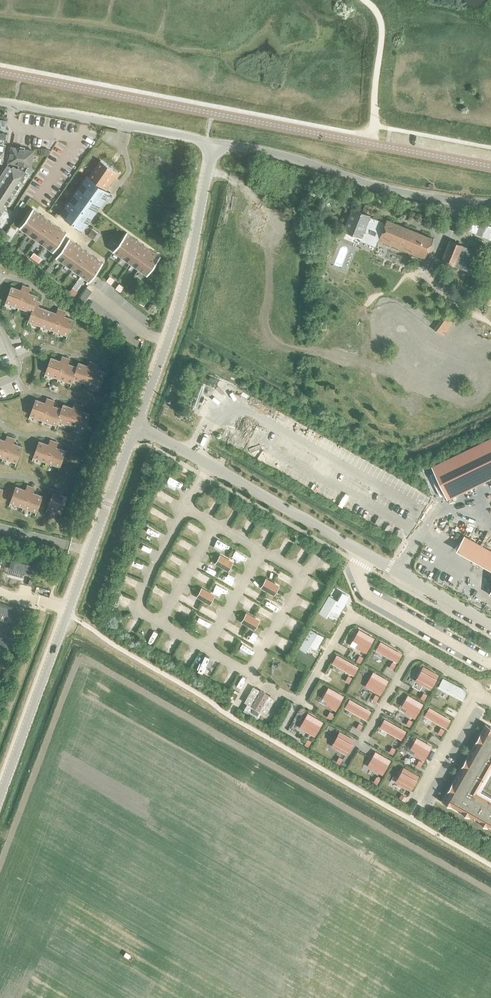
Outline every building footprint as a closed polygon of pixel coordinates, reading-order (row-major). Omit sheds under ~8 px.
[(0,222),(7,211),(4,209),(28,166),(31,167),(34,150),(11,146),(7,164),(0,175),(0,222)] [(110,192),(104,188),(109,181),(111,183),(114,179),(115,180),(116,178),(120,172),(101,159),(89,177),(87,175),(59,213),(83,230),(110,192)] [(28,234),(41,215),(33,208),(19,228),(28,234)] [(344,237),(354,241),(356,235),(376,244),(378,240),(385,222),(370,217),(370,215),(353,208),(344,229),(346,231),(344,237)] [(36,240),(50,221),(41,215),(28,234),(36,240)] [(490,240),(490,238),(490,226),(472,218),(467,229),(490,240)] [(378,240),(425,258),(433,238),(386,220),(385,222),(378,240)] [(45,246),(58,227),(50,221),(36,240),(45,246)] [(67,233),(58,227),(45,246),(53,252),(67,233)] [(88,235),(93,238),(96,234),(92,230),(88,235)] [(121,257),(135,238),(126,232),(113,251),(121,257)] [(64,263),(77,244),(69,238),(55,257),(64,263)] [(130,263),(144,244),(135,238),(121,257),(130,263)] [(442,260),(456,265),(464,243),(450,239),(442,260)] [(72,270),(86,250),(77,244),(64,263),(72,270)] [(138,269),(152,250),(144,244),(130,263),(138,269)] [(81,276),(94,256),(86,250),(72,270),(81,276)] [(161,256),(152,250),(138,269),(147,275),(161,256)] [(103,263),(94,256),(81,276),(89,282),(103,263)] [(110,276),(106,281),(111,284),(115,279),(110,276)] [(119,283),(115,288),(120,292),(124,287),(119,283)] [(19,307),(26,287),(23,285),(21,290),(11,286),(6,302),(19,307)] [(36,300),(38,296),(28,293),(30,288),(26,287),(19,307),(31,312),(32,312),(36,300)] [(77,292),(72,288),(68,293),(73,297),(77,292)] [(77,301),(82,305),(91,292),(86,288),(77,301)] [(40,302),(36,300),(32,312),(31,312),(28,321),(41,325),(47,310),(38,306),(40,302)] [(54,330),(62,310),(58,308),(56,313),(47,310),(41,325),(54,330)] [(62,310),(54,330),(67,335),(73,319),(64,316),(65,311),(62,310)] [(58,378),(66,357),(62,356),(60,361),(51,357),(45,373),(58,378)] [(77,367),(68,363),(69,359),(66,357),(58,378),(72,383),(73,378),(77,367)] [(86,383),(93,362),(90,361),(88,366),(78,362),(77,367),(73,378),(86,383)] [(93,362),(86,383),(99,388),(105,372),(95,368),(97,364),(93,362)] [(43,420),(50,399),(47,398),(45,403),(36,399),(30,415),(43,420)] [(62,409),(61,409),(52,405),(54,401),(50,399),(43,420),(56,425),(58,420),(62,409)] [(71,425),(78,404),(74,403),(73,408),(63,404),(61,409),(62,409),(58,420),(71,425)] [(78,404),(71,425),(84,430),(90,414),(80,410),(82,406),(78,404)] [(11,437),(7,436),(5,440),(0,439),(0,456),(3,457),(11,437)] [(11,437),(3,457),(16,462),(22,447),(13,443),(14,438),(11,437)] [(490,478),(490,437),(431,466),(447,499),(490,478)] [(46,461),(54,441),(50,440),(48,444),(39,441),(33,457),(46,461)] [(54,441),(46,461),(60,466),(65,451),(56,447),(58,442),(54,441)] [(23,507),(31,486),(27,485),(25,490),(16,486),(10,502),(23,507)] [(31,486),(23,507),(37,512),(42,496),(33,492),(34,488),(31,486)] [(47,508),(61,512),(67,497),(53,492),(54,489),(50,488),(48,493),(52,495),(47,508)] [(221,556),(217,564),(227,570),(231,562),(221,556)] [(34,567),(11,560),(9,567),(32,574),(34,567)] [(277,586),(267,580),(262,587),(273,594),(277,586)] [(202,589),(198,597),(209,603),(213,595),(202,589)] [(0,596),(0,602),(18,607),(19,601),(0,596)] [(258,621),(247,615),(243,622),(253,628),(258,621)] [(374,638),(359,630),(353,640),(358,643),(356,647),(366,652),(374,638)] [(376,650),(397,662),(402,654),(380,642),(376,650)] [(358,667),(337,655),(332,663),(353,675),(358,667)] [(438,675),(423,666),(417,677),(424,681),(422,684),(430,689),(438,675)] [(388,680),(373,672),(367,682),(372,685),(370,689),(380,694),(388,680)] [(266,714),(275,699),(253,687),(244,702),(247,704),(243,711),(258,719),(261,712),(266,714)] [(335,710),(343,696),(328,688),(322,698),(327,701),(325,704),(335,710)] [(423,704),(408,695),(402,706),(407,709),(405,712),(415,718),(423,704)] [(349,700),(345,707),(366,719),(371,712),(349,700)] [(446,728),(450,720),(429,708),(425,716),(446,728)] [(322,722),(308,713),(302,724),(307,727),(304,730),(314,736),(322,722)] [(406,731),(384,719),(380,727),(401,739),(406,731)] [(463,813),(490,765),(490,727),(489,725),(445,803),(463,813)] [(354,740),(340,732),(334,742),(340,746),(338,749),(346,754),(354,740)] [(424,760),(431,746),(417,738),(411,748),(416,751),(414,755),(424,760)] [(382,774),(390,760),(375,752),(369,762),(374,765),(372,769),(382,774)] [(402,785),(411,790),(419,776),(404,767),(398,778),(404,782),(402,785)] [(481,795),(478,801),(474,799),(465,815),(470,817),(472,813),(490,824),(490,800),(481,795)]
